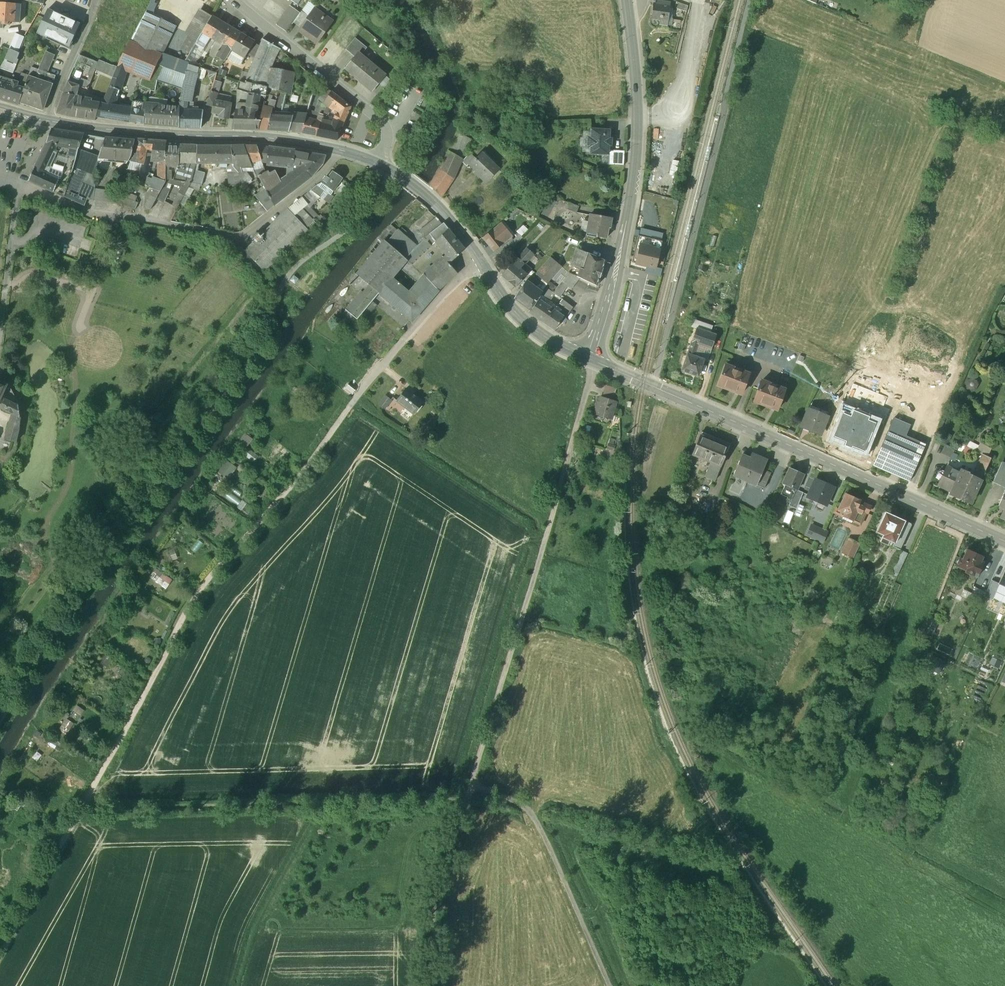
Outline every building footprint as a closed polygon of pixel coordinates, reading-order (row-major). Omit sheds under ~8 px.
[(688,6),(677,2),(675,7),(686,12),(688,6)] [(0,3),(0,22),(2,22),(10,23),(20,23),(21,4),(10,4),(0,3)] [(670,6),(654,4),(652,19),(660,20),(659,24),(667,25),(668,19),(671,19),(672,13),(669,13),(670,6)] [(290,6),(277,25),(287,33),(294,23),(301,13),(290,6)] [(80,24),(69,19),(69,14),(58,14),(48,9),(37,34),(69,48),(80,24)] [(325,16),(315,9),(309,17),(302,28),(307,32),(306,35),(314,41),(316,37),(320,40),(331,25),(323,19),(325,16)] [(202,11),(188,34),(191,36),(198,41),(202,33),(212,17),(202,11)] [(146,12),(133,34),(130,42),(146,49),(162,54),(165,47),(176,25),(146,12)] [(301,13),(294,23),(302,28),(309,17),(302,12),(301,13)] [(226,26),(212,17),(202,33),(211,38),(217,42),(226,26)] [(241,34),(226,26),(217,42),(223,45),(231,50),(241,34)] [(211,38),(202,33),(198,41),(195,45),(203,50),(211,38)] [(254,42),(241,34),(231,50),(231,51),(245,59),(247,55),(254,43),(254,42)] [(198,41),(191,36),(183,49),(187,52),(190,53),(195,45),(198,41)] [(356,38),(346,49),(356,57),(359,54),(360,54),(366,46),(356,38)] [(280,49),(262,40),(260,46),(254,59),(248,74),(245,84),(239,82),(237,90),(245,93),(246,93),(259,96),(266,97),(266,94),(268,88),(267,88),(271,69),(276,57),(280,49)] [(121,59),(118,67),(124,69),(124,70),(134,74),(146,49),(130,42),(129,42),(121,59)] [(254,43),(247,55),(254,59),(260,46),(254,43)] [(231,50),(223,45),(218,54),(226,59),(231,51),(231,50)] [(9,49),(5,60),(17,65),(19,60),(17,60),(20,54),(9,49)] [(162,54),(146,49),(134,74),(143,77),(139,87),(151,91),(155,92),(157,81),(164,68),(171,70),(175,60),(162,54)] [(187,52),(181,62),(184,63),(190,53),(187,52)] [(56,76),(48,73),(54,58),(46,53),(43,60),(39,70),(36,78),(53,84),(56,76)] [(360,54),(359,54),(356,57),(346,69),(373,91),(386,75),(360,54)] [(89,59),(79,55),(76,62),(86,66),(89,59)] [(89,60),(89,59),(86,66),(90,68),(87,76),(89,77),(92,78),(95,70),(98,63),(89,60)] [(113,66),(99,60),(98,63),(95,70),(114,78),(118,68),(113,66)] [(181,62),(175,60),(171,70),(164,68),(157,81),(182,89),(183,85),(185,76),(185,75),(188,65),(184,64),(184,63),(181,62)] [(182,89),(181,101),(180,101),(179,107),(179,111),(185,112),(186,102),(191,102),(193,87),(198,68),(188,65),(185,75),(185,76),(183,85),(182,89)] [(39,70),(32,67),(29,76),(36,78),(39,70)] [(114,78),(111,84),(111,85),(106,96),(116,99),(120,86),(122,75),(124,70),(124,69),(118,67),(118,68),(114,78)] [(294,73),(271,69),(267,88),(268,88),(278,91),(286,94),(288,85),(291,85),(294,73)] [(24,89),(20,101),(44,110),(54,84),(53,84),(36,78),(29,76),(26,85),(24,89)] [(18,105),(20,101),(24,89),(26,85),(0,77),(0,99),(18,105)] [(83,79),(82,79),(80,83),(76,82),(75,85),(79,86),(79,87),(88,90),(92,78),(89,77),(88,79),(84,77),(83,79)] [(75,85),(68,82),(64,93),(76,96),(77,96),(79,87),(79,86),(75,85)] [(278,91),(268,88),(266,94),(273,97),(272,101),(275,101),(278,91)] [(327,89),(321,97),(319,101),(315,112),(319,114),(323,115),(324,113),(327,107),(327,106),(323,104),(331,92),(327,89)] [(245,93),(237,90),(236,98),(235,104),(237,104),(243,104),(246,93),(245,93)] [(211,91),(207,106),(214,107),(215,102),(216,102),(218,94),(218,93),(211,91)] [(275,101),(268,131),(286,132),(301,134),(301,133),(306,118),(306,116),(303,115),(281,114),(286,94),(278,91),(275,101)] [(331,92),(323,104),(327,106),(327,107),(329,108),(337,97),(331,92)] [(76,96),(64,93),(57,114),(71,117),(76,96)] [(259,96),(246,93),(243,104),(237,104),(232,129),(252,130),(254,120),(259,96)] [(77,96),(76,96),(71,117),(90,120),(91,102),(92,100),(77,96)] [(104,104),(100,103),(96,118),(119,122),(122,108),(113,107),(116,99),(106,96),(105,100),(104,104)] [(341,99),(332,112),(332,113),(336,115),(333,123),(322,120),(316,136),(337,141),(340,129),(341,129),(351,108),(341,99)] [(272,101),(270,100),(268,108),(264,107),(260,121),(258,130),(268,131),(275,101),(272,101)] [(307,100),(303,115),(307,115),(308,110),(311,102),(307,100)] [(143,104),(134,101),(131,109),(142,111),(143,104)] [(100,103),(91,102),(90,120),(95,121),(96,118),(100,103)] [(216,102),(215,102),(214,107),(212,113),(216,114),(215,117),(228,119),(231,105),(216,102)] [(179,107),(143,104),(142,111),(145,111),(144,124),(178,127),(179,111),(179,107)] [(131,109),(122,108),(119,122),(128,123),(131,109)] [(142,111),(131,109),(128,123),(128,124),(143,126),(144,124),(145,111),(142,111)] [(315,112),(308,110),(307,115),(306,116),(306,118),(312,119),(317,121),(319,114),(315,112)] [(185,112),(179,111),(178,127),(201,128),(202,113),(185,112)] [(312,119),(306,118),(301,133),(301,134),(316,136),(322,120),(323,115),(319,114),(317,121),(312,119)] [(260,121),(254,120),(252,130),(258,130),(260,121)] [(83,135),(51,129),(48,137),(44,147),(54,152),(57,145),(78,149),(83,135)] [(610,130),(591,129),(591,138),(588,138),(588,147),(590,147),(590,153),(608,154),(608,150),(609,145),(611,145),(611,139),(609,139),(610,130)] [(471,140),(457,133),(448,151),(462,159),(471,140)] [(105,137),(83,135),(78,149),(82,150),(100,153),(105,138),(105,137)] [(117,140),(105,138),(100,153),(98,157),(98,158),(129,161),(132,155),(134,141),(122,140),(117,139),(117,140)] [(154,141),(136,139),(133,154),(130,162),(143,164),(144,165),(145,158),(147,149),(153,150),(154,141)] [(166,142),(154,141),(153,150),(151,160),(152,160),(151,161),(162,162),(165,162),(165,158),(165,144),(166,142)] [(178,145),(165,144),(165,158),(165,162),(165,167),(169,167),(178,167),(179,163),(178,145)] [(197,146),(178,145),(179,163),(190,164),(190,168),(195,168),(196,164),(197,146)] [(231,146),(197,146),(196,164),(234,164),(231,146)] [(244,146),(231,146),(234,164),(234,165),(231,165),(234,168),(237,173),(242,172),(241,171),(240,166),(252,166),(251,163),(244,146)] [(256,146),(244,146),(251,163),(261,161),(260,157),(257,146),(256,146)] [(54,152),(44,147),(28,181),(64,197),(68,184),(70,178),(71,177),(64,174),(50,168),(57,153),(54,152)] [(295,151),(262,147),(261,155),(260,157),(261,161),(262,164),(266,164),(266,165),(288,168),(293,168),(295,151)] [(100,153),(82,150),(81,156),(98,159),(98,158),(98,157),(100,153)] [(625,151),(608,150),(608,154),(610,154),(609,165),(624,166),(625,151)] [(325,156),(295,151),(293,168),(288,168),(287,176),(311,178),(322,164),(325,156)] [(462,159),(448,151),(441,169),(430,185),(441,197),(453,179),(462,159)] [(497,167),(482,152),(476,159),(474,158),(468,164),(480,176),(479,177),(486,184),(493,176),(491,174),(497,167)] [(470,153),(461,162),(466,167),(468,164),(474,158),(470,153)] [(69,156),(64,174),(71,177),(74,167),(76,158),(69,156)] [(145,158),(144,165),(143,164),(139,184),(146,186),(147,178),(148,178),(150,169),(151,161),(152,160),(151,160),(145,158)] [(165,162),(162,162),(162,164),(161,164),(158,166),(158,178),(155,181),(152,189),(154,190),(160,192),(163,185),(165,182),(165,179),(165,167),(165,162)] [(190,164),(179,163),(178,167),(173,180),(185,182),(191,183),(192,182),(193,175),(195,169),(195,168),(190,168),(190,164)] [(86,173),(74,167),(71,177),(70,178),(82,183),(86,174),(86,173)] [(205,172),(195,169),(193,175),(192,182),(202,184),(205,172)] [(246,172),(241,171),(242,172),(237,173),(238,173),(246,184),(251,179),(246,172)] [(91,176),(90,180),(87,190),(88,190),(88,195),(87,200),(93,201),(95,189),(96,175),(86,172),(86,173),(86,174),(91,176)] [(335,174),(332,172),(327,180),(325,179),(321,184),(333,192),(342,179),(340,177),(340,175),(337,173),(335,174)] [(246,184),(238,173),(227,174),(228,186),(247,184),(246,184)] [(267,175),(266,173),(258,176),(265,190),(272,185),(271,183),(269,180),(267,175)] [(82,183),(80,187),(87,190),(90,180),(91,176),(86,174),(82,183)] [(311,178),(287,176),(276,183),(272,185),(265,190),(268,195),(274,206),(311,178)] [(68,184),(64,197),(84,206),(85,206),(87,200),(88,195),(88,190),(87,190),(80,187),(82,183),(70,178),(68,184)] [(191,183),(185,182),(182,187),(178,193),(184,196),(188,188),(191,183)] [(333,192),(321,184),(317,185),(325,191),(320,197),(320,198),(323,200),(328,193),(331,195),(333,192)] [(167,187),(163,185),(160,192),(157,199),(164,202),(171,189),(167,187)] [(325,191),(317,185),(311,191),(320,197),(325,191)] [(125,193),(95,189),(93,201),(123,205),(124,198),(125,193)] [(154,190),(145,206),(151,210),(157,199),(160,192),(154,190)] [(320,197),(311,191),(302,197),(307,204),(310,209),(310,208),(320,198),(320,197)] [(137,197),(126,192),(125,193),(124,198),(135,202),(137,197)] [(184,196),(178,193),(172,206),(177,209),(184,196)] [(328,193),(323,200),(328,203),(333,197),(331,195),(328,193)] [(274,206),(268,195),(260,201),(268,211),(274,206)] [(135,202),(124,198),(123,205),(135,210),(138,203),(135,202)] [(579,207),(569,203),(566,209),(576,213),(579,207)] [(310,209),(307,204),(302,210),(314,222),(317,218),(318,217),(310,208),(310,209)] [(295,216),(288,209),(242,248),(249,262),(252,260),(265,273),(308,231),(306,229),(295,216)] [(314,222),(302,210),(299,212),(311,224),(314,222)] [(311,224),(299,212),(295,216),(306,229),(311,224)] [(612,218),(590,214),(590,218),(592,218),(589,233),(596,235),(596,237),(597,237),(606,238),(608,228),(610,228),(611,227),(610,227),(612,219),(612,218)] [(416,247),(397,230),(385,231),(377,240),(384,246),(374,257),(372,255),(356,274),(354,273),(350,278),(352,280),(350,282),(352,284),(361,291),(345,310),(346,310),(342,315),(353,324),(357,319),(367,308),(372,301),(379,293),(412,322),(439,291),(424,275),(409,292),(392,278),(407,261),(412,265),(435,243),(436,243),(448,229),(444,223),(429,234),(416,247)] [(512,237),(500,223),(493,229),(504,243),(507,241),(511,237),(512,237)] [(448,229),(436,243),(446,256),(449,264),(465,250),(448,229)] [(493,229),(482,238),(494,252),(504,243),(493,229)] [(514,240),(511,237),(507,241),(513,247),(522,238),(519,234),(514,240)] [(662,241),(638,236),(632,263),(636,263),(640,246),(660,250),(655,268),(656,268),(662,241)] [(660,250),(640,246),(636,263),(655,268),(660,250)] [(242,248),(235,251),(242,266),(249,262),(242,248)] [(527,248),(513,263),(520,269),(533,254),(527,248)] [(588,253),(577,248),(571,264),(580,268),(582,269),(588,253)] [(605,261),(588,253),(582,269),(580,268),(577,276),(580,278),(597,286),(605,261)] [(443,257),(424,275),(439,291),(457,273),(449,264),(446,256),(443,258),(443,257)] [(551,257),(536,274),(547,283),(561,267),(551,257)] [(513,263),(502,276),(516,288),(527,275),(520,269),(513,263)] [(569,273),(561,283),(567,287),(571,290),(580,278),(577,276),(569,273)] [(542,292),(526,281),(515,299),(530,310),(538,299),(542,292)] [(556,288),(548,282),(545,287),(553,293),(556,288)] [(561,283),(557,288),(556,288),(553,293),(554,294),(559,298),(567,287),(561,283)] [(553,293),(545,287),(542,292),(538,299),(542,302),(545,298),(549,301),(554,294),(553,293)] [(549,301),(545,298),(542,302),(538,299),(530,310),(529,312),(554,330),(561,320),(563,317),(559,314),(562,310),(549,301)] [(573,307),(562,300),(559,304),(570,312),(573,307)] [(372,301),(367,308),(371,312),(377,305),(372,301)] [(716,335),(696,328),(692,342),(712,349),(716,335)] [(712,349),(692,342),(687,354),(704,360),(703,360),(707,361),(712,349)] [(704,360),(687,354),(686,358),(683,357),(681,363),(684,364),(682,371),(698,376),(703,360),(704,360)] [(749,373),(726,365),(718,386),(741,395),(749,373)] [(785,389),(762,381),(754,402),(777,410),(785,389)] [(11,414),(5,439),(15,441),(18,431),(20,418),(18,406),(1,398),(3,392),(6,386),(7,385),(0,382),(0,409),(11,414)] [(853,384),(846,404),(882,419),(886,408),(884,407),(887,398),(853,384)] [(423,402),(406,389),(396,401),(414,414),(423,402)] [(386,396),(379,404),(385,409),(391,400),(386,396)] [(616,402),(600,397),(595,414),(611,419),(616,402)] [(826,442),(866,458),(882,419),(846,404),(842,402),(826,442)] [(829,413),(811,406),(802,427),(820,434),(829,413)] [(893,418),(873,466),(909,482),(926,444),(906,436),(910,425),(893,418)] [(730,444),(701,432),(692,454),(711,462),(705,477),(715,481),(730,444)] [(245,451),(254,440),(247,434),(238,445),(245,451)] [(978,447),(969,442),(967,446),(976,451),(978,447)] [(254,463),(259,457),(249,448),(243,454),(254,463)] [(755,460),(742,454),(733,475),(756,485),(763,470),(767,460),(756,456),(755,460)] [(974,475),(973,477),(980,480),(990,458),(983,455),(974,475)] [(231,477),(237,468),(228,462),(222,471),(231,477)] [(993,482),(1000,486),(1004,475),(1004,464),(1002,462),(993,482)] [(960,473),(946,467),(944,471),(942,470),(938,472),(936,476),(937,479),(940,480),(938,485),(951,491),(950,494),(970,503),(980,480),(973,477),(971,476),(968,475),(969,472),(962,469),(960,473)] [(803,474),(790,469),(783,484),(785,485),(796,490),(797,490),(803,474)] [(763,470),(756,485),(764,488),(771,473),(763,470)] [(833,488),(816,480),(808,497),(818,501),(817,504),(824,507),(833,488)] [(796,490),(785,485),(781,495),(792,499),(796,490)] [(796,490),(792,499),(789,506),(796,509),(803,492),(797,490),(796,490)] [(854,497),(848,494),(848,495),(846,495),(839,510),(845,513),(845,514),(854,518),(857,511),(858,508),(857,508),(858,505),(860,501),(853,498),(854,497)] [(861,513),(857,511),(854,518),(852,521),(860,525),(866,513),(867,513),(870,506),(864,504),(863,507),(863,508),(861,513)] [(910,524),(886,513),(885,513),(876,532),(883,535),(880,541),(888,545),(890,541),(894,543),(892,546),(899,549),(911,524),(910,524)] [(854,518),(845,514),(843,519),(851,523),(852,521),(854,518)] [(823,530),(812,525),(807,536),(818,540),(823,530)] [(849,550),(844,548),(842,552),(853,558),(860,544),(854,541),(849,550)] [(964,552),(964,554),(963,557),(960,555),(956,566),(966,570),(965,572),(976,578),(984,562),(981,561),(983,556),(971,551),(971,550),(969,549),(968,549),(967,549),(965,550),(964,551),(964,552)] [(173,562),(169,551),(159,555),(164,566),(173,562)] [(907,553),(901,551),(897,560),(903,563),(907,553)] [(167,589),(173,581),(164,574),(163,576),(159,581),(159,582),(167,589)] [(999,584),(996,590),(1004,594),(1004,587),(999,584)] [(986,592),(976,587),(971,597),(982,602),(986,592)] [(996,590),(994,595),(992,599),(1002,604),(1004,596),(1004,594),(996,590)] [(128,600),(136,600),(136,592),(128,592),(128,600)] [(986,592),(982,602),(989,605),(992,599),(994,595),(986,592)] [(1002,604),(992,599),(989,605),(989,606),(999,610),(1002,604)] [(145,645),(140,642),(136,648),(141,651),(145,645)] [(97,664),(108,670),(115,659),(104,652),(97,664)] [(933,663),(930,669),(938,673),(941,667),(933,663)] [(69,718),(57,733),(65,738),(76,723),(69,718)] [(51,749),(57,753),(61,747),(54,743),(51,749)] [(30,796),(20,789),(17,793),(26,800),(30,796)] [(7,803),(17,810),(22,802),(12,796),(7,803)]
